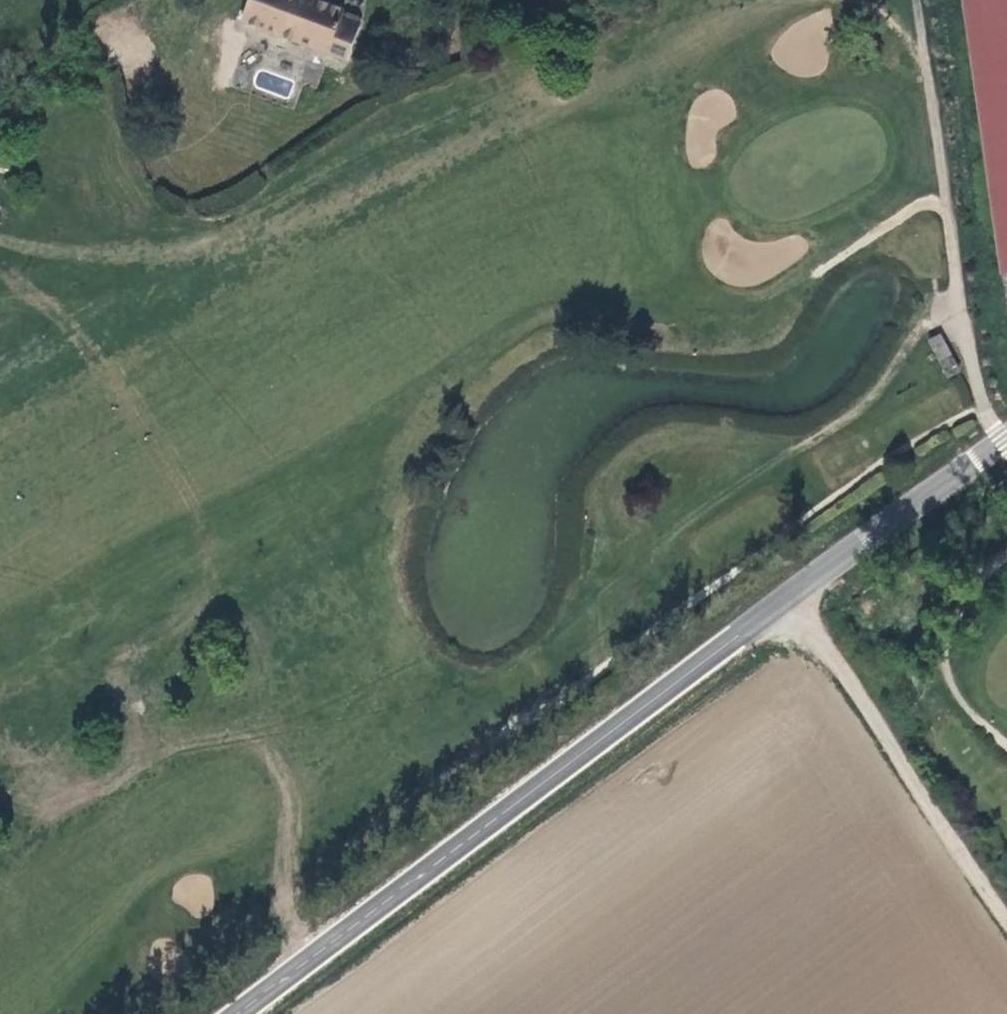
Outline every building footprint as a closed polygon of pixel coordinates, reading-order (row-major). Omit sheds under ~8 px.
[(362,57),(375,22),(372,15),(361,11),(358,14),(357,13),(359,9),(337,0),(263,0),(257,17),(362,57)] [(987,98),(1006,274),(1006,0),(977,0),(987,98)] [(961,385),(974,378),(963,354),(950,361),(961,385)]
